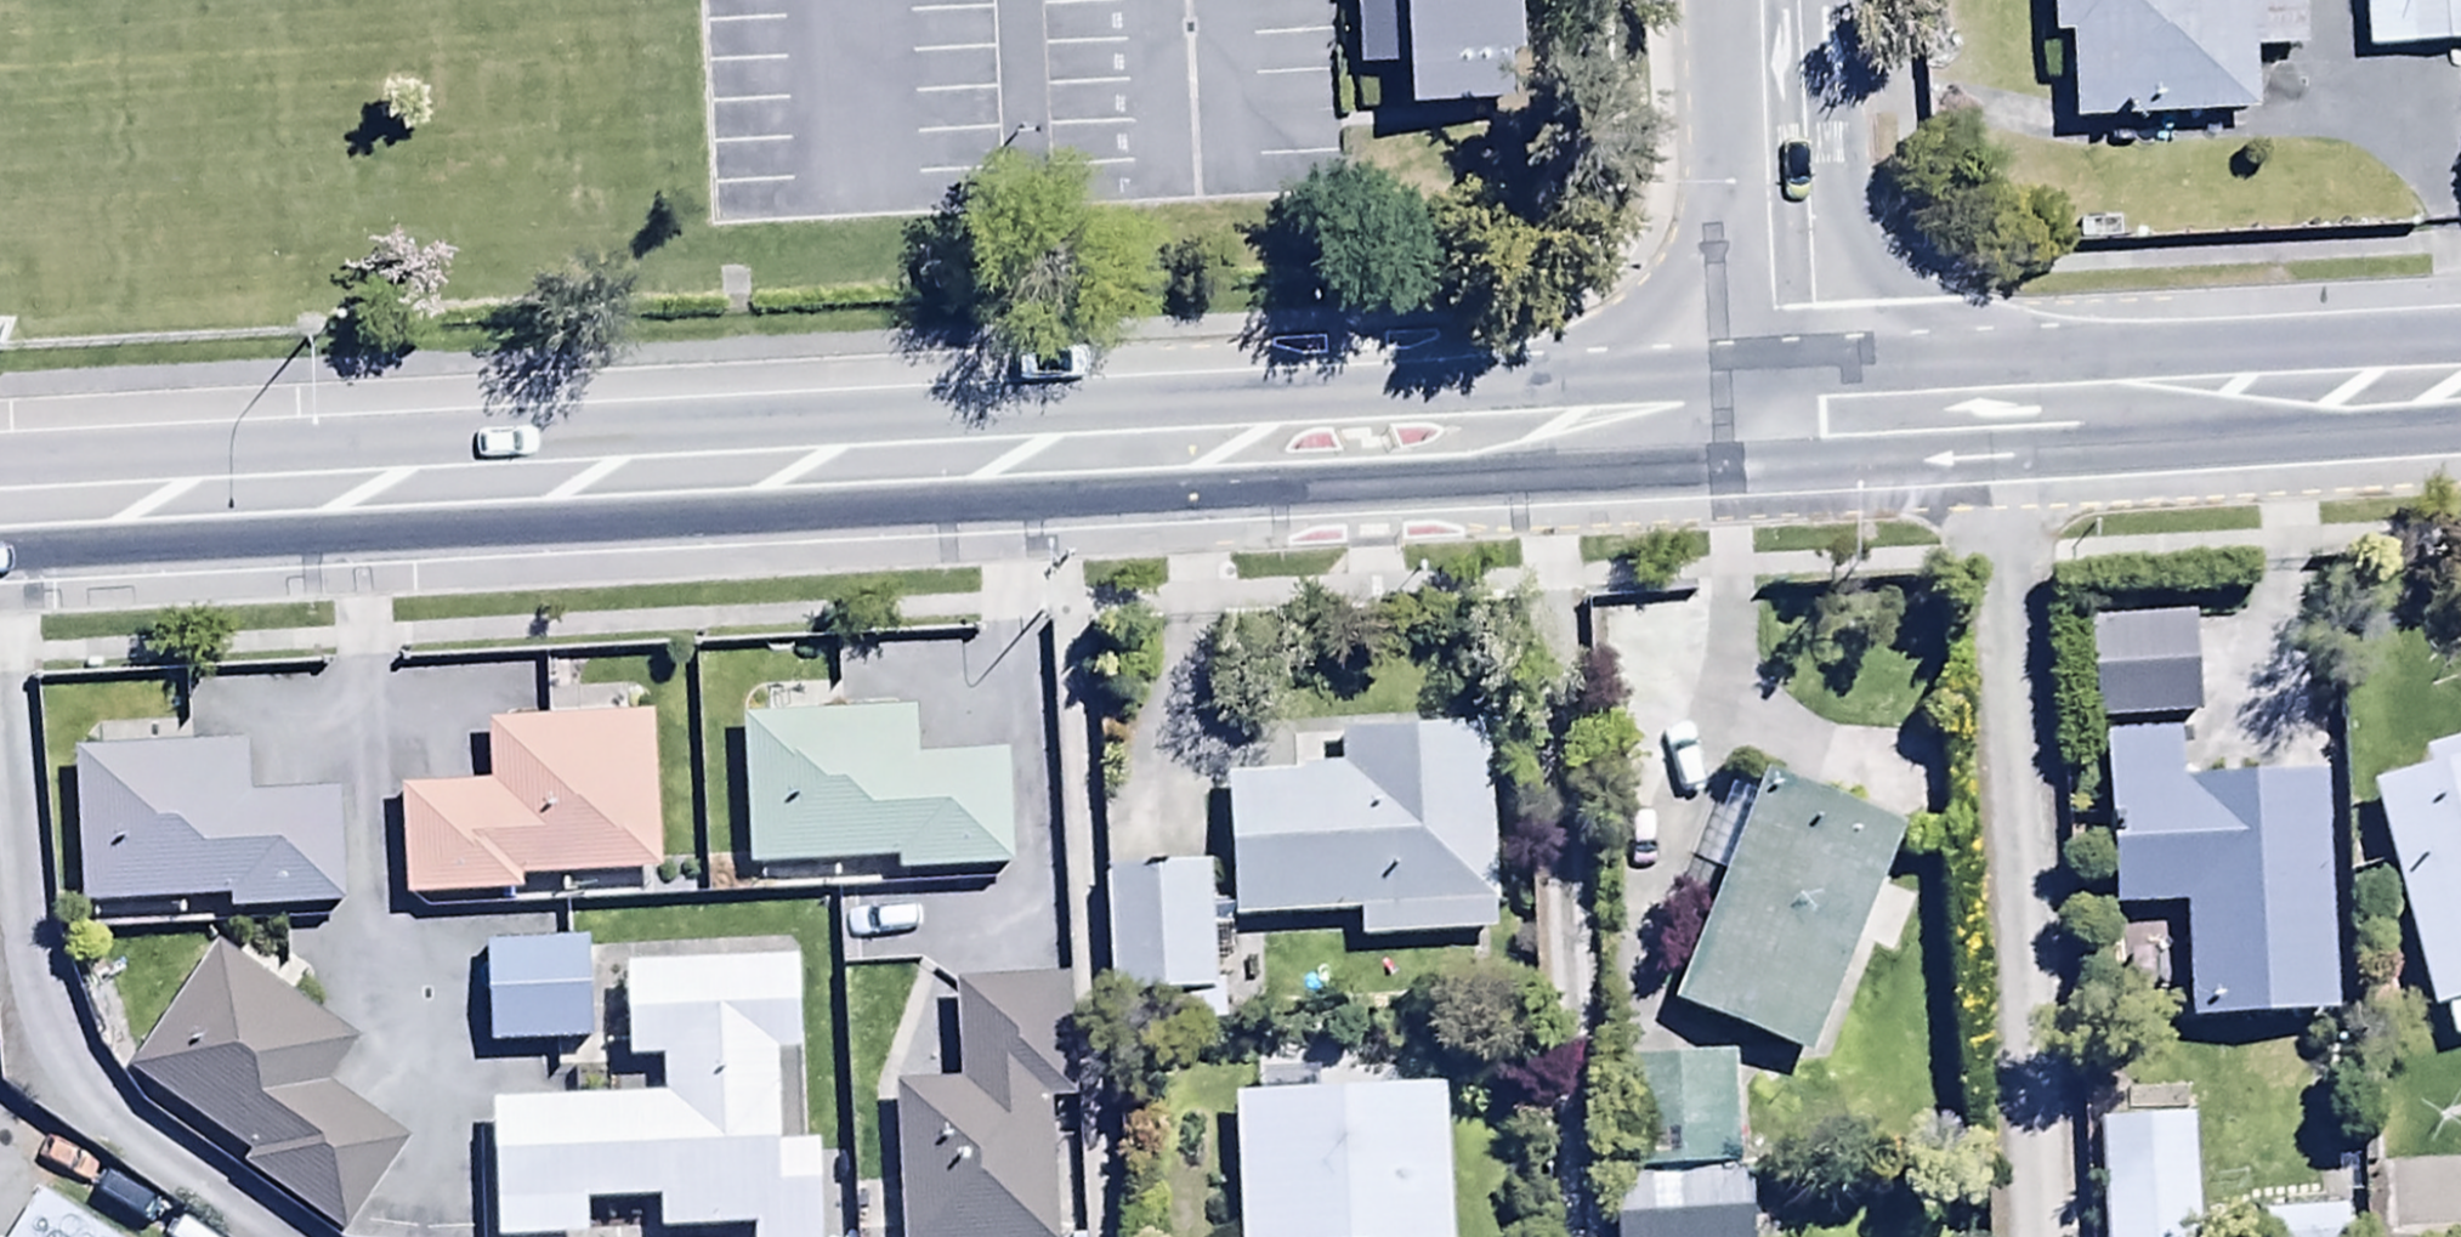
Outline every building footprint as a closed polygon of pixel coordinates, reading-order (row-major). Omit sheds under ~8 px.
[(1373,117),(1542,107),(1536,0),(1366,0),(1373,117)] [(2073,125),(2250,120),(2248,60),(2303,59),(2301,0),(2048,0),(2050,39),(2071,39),(2073,125)] [(2365,53),(2460,48),(2460,0),(2363,0),(2365,53)] [(2092,629),(2093,737),(2196,736),(2195,629),(2092,629)] [(650,694),(545,696),(545,729),(485,731),(486,792),(399,794),(402,910),(514,907),(514,890),(656,886),(650,694)] [(914,771),(912,719),(739,726),(745,876),(894,871),(895,884),(1007,880),(1002,768),(914,771)] [(74,760),(77,915),(226,911),(226,924),(342,922),(339,801),(244,803),(243,750),(189,751),(188,727),(96,729),(96,759),(74,760)] [(1348,743),(1347,788),(1229,787),(1230,927),(1361,926),(1361,953),(1487,952),(1486,741),(1348,743)] [(2184,1039),(2336,1029),(2321,788),(2181,797),(2178,744),(2099,749),(2110,925),(2131,923),(2136,999),(2182,996),(2184,1039)] [(2421,764),(2425,782),(2368,796),(2426,1025),(2441,1021),(2450,1056),(2460,1053),(2460,754),(2421,764)] [(1793,1073),(1897,843),(1741,772),(1694,876),(1721,888),(1664,1014),(1793,1073)] [(1210,1005),(1211,877),(1106,877),(1106,1005),(1210,1005)] [(213,957),(123,1092),(239,1169),(231,1181),(315,1236),(341,1236),(404,1142),(327,1091),(353,1051),(213,957)] [(485,962),(489,1057),(586,1055),(584,960),(485,962)] [(493,1216),(658,1212),(659,1236),(673,1236),(746,1235),(746,1236),(822,1236),(820,1160),(777,1161),(775,1065),(799,1064),(797,971),(624,975),(627,1075),(658,1075),(659,1108),(490,1112),(493,1216)] [(896,1236),(1063,1236),(1062,1112),(1072,1112),(1070,991),(952,992),(953,1094),(895,1094),(896,1236)] [(1732,1170),(1731,1061),(1617,1062),(1618,1171),(1732,1170)] [(1450,1103),(1234,1111),(1238,1236),(1455,1236),(1450,1103)] [(2102,1236),(2194,1236),(2186,1132),(2094,1139),(2102,1236)] [(1612,1236),(1703,1236),(1703,1194),(1612,1195),(1612,1236)] [(38,1205),(16,1236),(92,1236),(38,1205)] [(2260,1222),(2261,1236),(2363,1236),(2362,1220),(2260,1222)]
